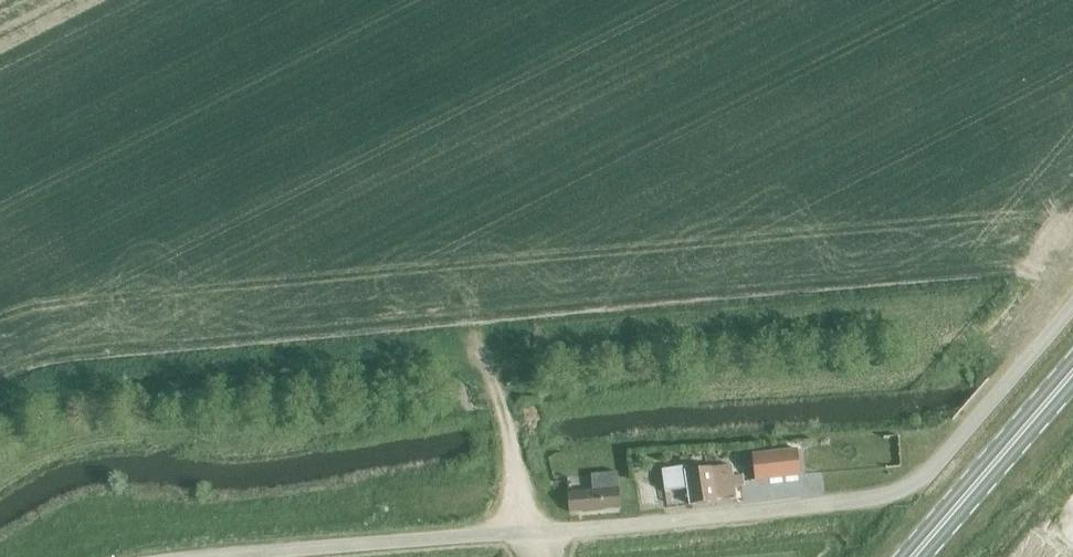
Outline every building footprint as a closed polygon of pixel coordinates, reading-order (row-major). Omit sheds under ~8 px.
[(796,449),(752,454),(755,482),(799,477),(796,449)] [(732,487),(741,485),(740,475),(730,476),(729,465),(710,468),(710,467),(685,471),(684,466),(660,469),(663,491),(687,488),(689,504),(733,498),(732,487)] [(568,511),(619,508),(616,472),(589,474),(590,492),(567,494),(568,511)]
